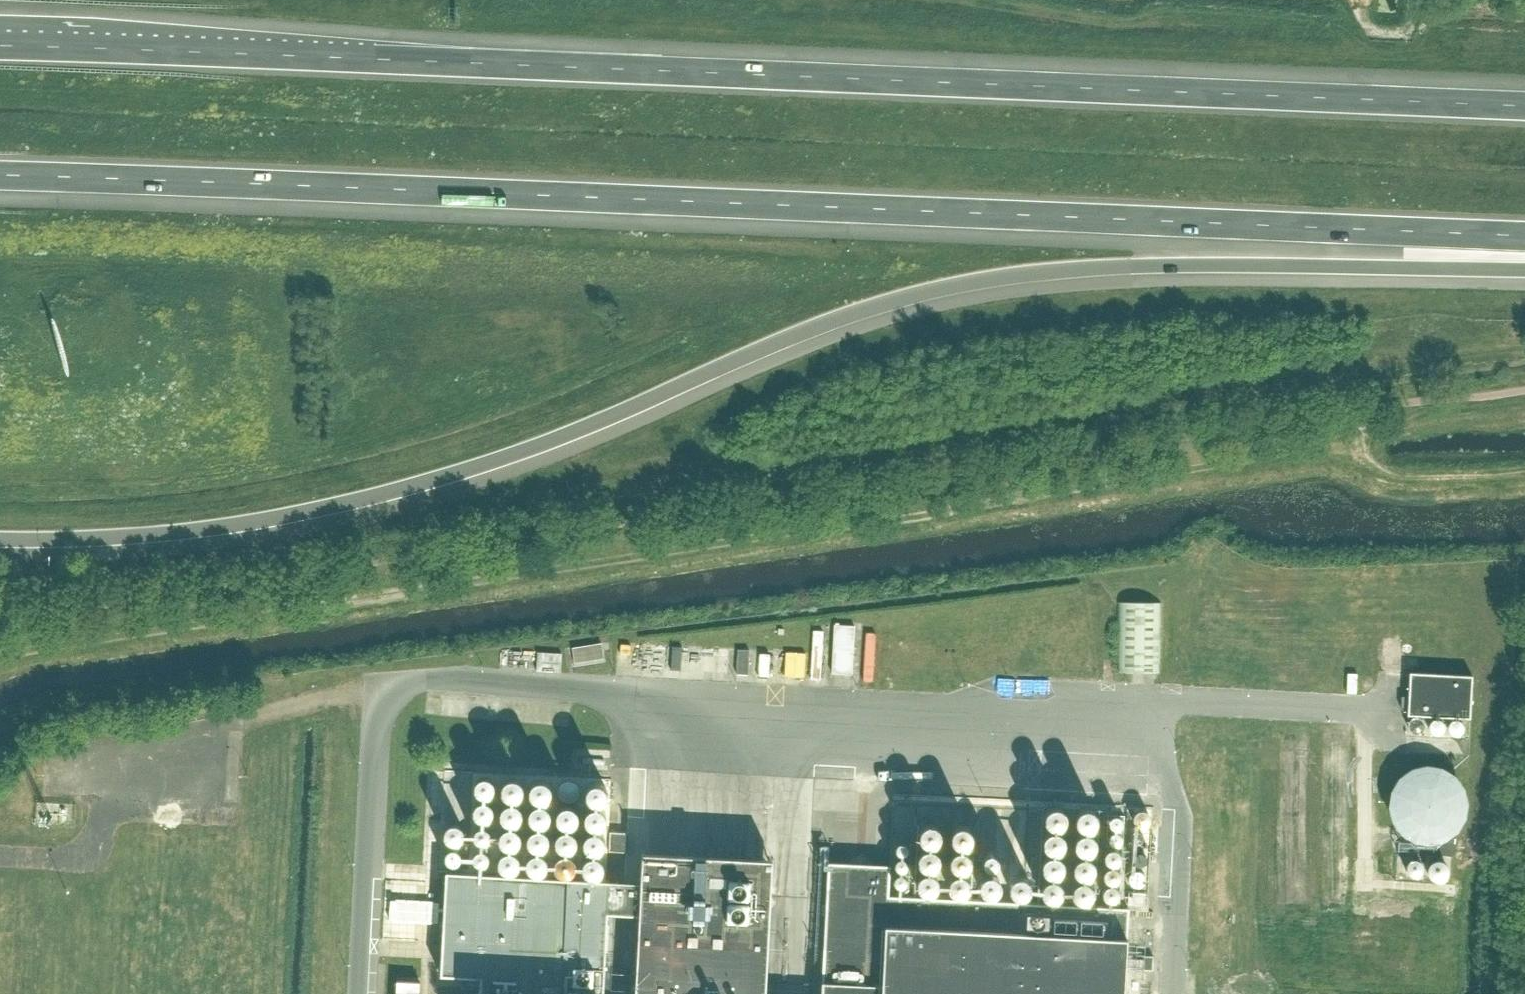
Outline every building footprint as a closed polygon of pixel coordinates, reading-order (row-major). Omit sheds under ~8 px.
[(828,673),(829,610),(779,610),(778,673),(828,673)] [(754,644),(737,642),(735,666),(752,668),(754,644)] [(575,663),(604,658),(601,644),(573,648),(575,663)] [(1469,719),(1472,676),(1409,672),(1407,715),(1469,719)] [(1408,724),(1408,726),(1408,727),(1408,729),(1409,730),(1410,731),(1411,732),(1413,733),(1414,733),(1416,734),(1417,733),(1419,733),(1420,732),(1421,731),(1422,730),(1423,729),(1424,727),(1424,726),(1424,724),(1423,723),(1422,721),(1421,720),(1420,719),(1419,718),(1417,718),(1416,718),(1414,718),(1413,718),(1411,719),(1410,720),(1409,721),(1408,723),(1408,724)] [(1428,725),(1428,727),(1428,728),(1429,730),(1429,731),(1430,732),(1431,733),(1433,734),(1434,735),(1436,735),(1438,735),(1439,734),(1440,733),(1442,732),(1443,731),(1443,730),(1444,728),(1444,727),(1444,725),(1443,724),(1443,722),(1442,721),(1440,720),(1439,719),(1438,719),(1436,719),(1434,719),(1433,719),(1431,720),(1430,721),(1429,722),(1429,724),(1428,725)] [(1447,726),(1447,728),(1447,729),(1448,731),(1449,732),(1450,734),(1451,735),(1452,735),(1454,736),(1455,736),(1457,736),(1459,735),(1460,735),(1461,734),(1462,732),(1463,731),(1463,729),(1464,728),(1463,726),(1463,725),(1462,723),(1461,722),(1460,721),(1459,720),(1457,720),(1455,720),(1454,720),(1452,720),(1451,721),(1450,722),(1449,723),(1448,725),(1447,726)] [(634,764),(627,798),(663,805),(667,786),(650,783),(653,768),(634,764)] [(1415,853),(1452,855),(1453,833),(1457,830),(1465,818),(1468,803),(1464,787),(1455,774),(1442,766),(1426,764),(1411,767),(1398,777),(1390,790),(1387,805),(1391,821),(1400,833),(1408,838),(1415,840),(1415,853)] [(495,788),(495,787),(495,785),(495,783),(494,782),(493,780),(492,779),(490,778),(488,777),(487,777),(485,776),(483,777),(481,777),(480,778),(478,779),(477,780),(476,782),(475,783),(475,785),(475,787),(475,788),(475,790),(476,792),(477,793),(478,794),(480,795),(482,796),(483,797),(485,797),(487,797),(488,796),(490,795),(492,794),(493,793),(494,792),(495,790),(495,788)] [(502,786),(502,788),(502,790),(502,792),(503,794),(505,796),(506,797),(508,798),(510,799),(512,799),(514,799),(516,799),(518,798),(520,797),(521,796),(522,794),(523,792),(524,790),(524,788),(524,786),(523,784),(522,782),(521,781),(520,779),(518,778),(516,777),(514,777),(512,777),(510,777),(508,778),(506,779),(505,781),(503,782),(503,784),(502,786)] [(530,787),(530,790),(530,792),(530,794),(531,795),(533,797),(534,798),(536,799),(538,800),(540,801),(542,801),(544,800),(546,799),(547,798),(549,797),(550,795),(551,794),(552,792),(552,790),(552,788),(551,786),(550,784),(549,782),(547,781),(546,780),(544,779),(542,778),(540,779),(538,779),(536,780),(534,781),(533,782),(531,784),(530,786),(530,787)] [(558,789),(558,791),(558,793),(559,795),(560,797),(561,799),(563,800),(565,801),(567,802),(569,802),(571,802),(573,801),(575,800),(577,799),(578,797),(579,795),(580,793),(580,791),(580,789),(579,787),(578,785),(577,783),(575,782),(573,781),(571,780),(569,780),(567,780),(565,781),(563,782),(561,783),(560,785),(559,787),(558,789)] [(607,794),(607,792),(607,791),(607,789),(606,787),(605,786),(604,784),(603,783),(601,783),(599,782),(598,782),(596,782),(594,782),(592,783),(591,783),(589,784),(588,786),(587,787),(586,789),(586,791),(586,792),(586,794),(586,796),(587,798),(588,799),(589,800),(591,801),(592,802),(594,803),(596,803),(598,803),(599,803),(601,802),(603,801),(604,800),(605,799),(606,798),(607,796),(607,794)] [(474,809),(474,810),(474,812),(475,814),(475,815),(476,817),(478,818),(479,819),(480,820),(482,820),(484,820),(486,820),(487,820),(489,819),(490,818),(491,817),(492,815),(493,814),(493,812),(494,810),(493,809),(493,807),(492,806),(491,804),(490,803),(489,802),(487,801),(486,801),(484,801),(482,801),(481,801),(479,802),(478,803),(476,804),(475,806),(475,807),(474,809)] [(508,802),(507,803),(505,803),(504,805),(502,806),(501,807),(501,809),(500,811),(500,813),(500,814),(501,816),(501,818),(502,819),(504,821),(505,822),(507,823),(508,823),(510,823),(512,823),(514,823),(515,823),(517,822),(518,821),(520,819),(521,818),(521,816),(522,814),(522,813),(522,811),(521,809),(521,807),(520,806),(518,805),(517,803),(515,803),(514,802),(512,802),(510,802),(508,802)] [(536,804),(535,804),(533,805),(532,806),(530,807),(529,809),(529,811),(528,812),(528,814),(528,816),(529,818),(529,819),(530,821),(532,822),(533,823),(535,824),(536,825),(538,825),(540,825),(542,825),(543,824),(545,823),(546,822),(548,821),(549,819),(549,818),(550,816),(550,814),(550,812),(549,811),(549,809),(548,807),(546,806),(545,805),(543,804),(542,804),(540,803),(538,803),(536,804)] [(563,805),(561,806),(560,807),(559,808),(558,810),(557,812),(556,813),(556,815),(556,817),(556,819),(557,820),(558,822),(559,823),(561,825),(562,826),(564,826),(566,827),(567,827),(569,827),(571,826),(573,825),(574,824),(575,823),(576,821),(577,820),(578,818),(578,816),(578,814),(578,813),(577,811),(576,809),(575,808),(573,807),(572,806),(570,805),(568,805),(567,805),(565,805),(563,805)] [(591,807),(589,808),(588,809),(586,810),(585,812),(585,813),(584,815),(584,817),(584,819),(584,821),(585,822),(586,824),(587,825),(589,826),(590,827),(592,828),(594,828),(596,828),(598,828),(599,827),(601,826),(602,825),(604,824),(605,823),(605,821),(606,819),(606,817),(606,815),(605,814),(605,812),(604,810),(603,809),(601,808),(600,807),(598,806),(596,806),(594,806),(592,806),(591,807)] [(1048,826),(1049,827),(1051,827),(1053,828),(1054,828),(1056,828),(1058,827),(1060,827),(1061,826),(1063,825),(1064,823),(1065,822),(1065,820),(1066,818),(1066,816),(1065,814),(1065,813),(1064,811),(1063,810),(1062,808),(1060,807),(1058,807),(1057,806),(1055,806),(1053,806),(1051,807),(1050,807),(1048,808),(1047,809),(1046,811),(1045,812),(1044,814),(1044,816),(1044,818),(1044,820),(1045,821),(1045,823),(1046,824),(1048,826)] [(1084,808),(1083,808),(1081,809),(1079,810),(1078,811),(1077,812),(1076,814),(1075,815),(1075,817),(1075,819),(1075,821),(1075,822),(1076,824),(1077,826),(1078,827),(1080,828),(1081,829),(1083,829),(1085,830),(1087,830),(1088,829),(1090,829),(1092,828),(1093,827),(1094,825),(1095,824),(1096,822),(1097,820),(1097,819),(1096,817),(1096,815),(1095,813),(1094,812),(1093,810),(1091,809),(1090,809),(1088,808),(1086,808),(1084,808)] [(1137,812),(1136,813),(1135,814),(1134,815),(1133,817),(1133,818),(1133,820),(1133,822),(1134,823),(1134,825),(1135,826),(1137,827),(1138,828),(1140,828),(1141,828),(1143,828),(1144,828),(1146,827),(1147,826),(1148,825),(1149,824),(1150,822),(1150,820),(1150,819),(1150,817),(1149,816),(1148,814),(1147,813),(1146,812),(1145,811),(1143,811),(1142,811),(1140,811),(1138,811),(1137,812)] [(671,815),(671,842),(685,842),(685,815),(671,815)] [(1107,845),(1122,845),(1123,816),(1109,816),(1107,845)] [(443,832),(443,834),(443,836),(444,838),(445,840),(446,842),(448,843),(450,844),(452,845),(454,845),(456,845),(458,844),(460,843),(462,842),(463,840),(464,838),(465,836),(465,834),(465,832),(464,830),(463,828),(462,826),(460,825),(458,824),(456,823),(454,823),(452,823),(450,824),(448,825),(446,826),(445,828),(444,830),(443,832)] [(920,841),(921,842),(923,843),(924,844),(926,845),(928,845),(929,846),(931,845),(933,845),(935,844),(936,843),(938,842),(939,841),(940,839),(940,837),(941,836),(941,834),(940,832),(940,830),(939,829),(938,827),(936,826),(935,825),(933,824),(932,824),(930,824),(928,824),(926,824),(924,825),(923,826),(922,827),(920,828),(919,830),(919,832),(919,834),(919,835),(919,837),(919,839),(920,841)] [(950,834),(950,836),(950,838),(951,840),(952,842),(953,844),(955,845),(957,846),(959,847),(961,847),(963,847),(966,846),(967,845),(969,844),(971,842),(972,840),(972,838),(972,836),(972,834),(972,832),(971,830),(969,828),(967,827),(966,826),(963,825),(961,825),(959,825),(957,826),(955,827),(953,828),(952,830),(951,832),(950,834)] [(499,839),(500,841),(501,843),(502,844),(503,846),(505,847),(506,847),(508,848),(510,848),(512,848),(514,847),(515,846),(517,845),(518,844),(519,843),(520,841),(521,839),(521,838),(521,836),(521,834),(520,832),(519,831),(518,829),(517,828),(515,827),(513,826),(512,826),(510,826),(508,826),(506,826),(505,827),(503,828),(502,829),(501,831),(500,832),(499,834),(499,836),(499,838),(499,839)] [(474,838),(475,839),(475,840),(476,842),(478,842),(479,843),(481,843),(482,844),(484,843),(485,843),(487,842),(488,841),(489,840),(490,839),(490,837),(490,836),(490,834),(490,833),(489,831),(489,830),(487,829),(486,828),(485,827),(483,827),(482,827),(480,827),(479,827),(477,828),(476,829),(475,830),(474,832),(474,833),(474,835),(474,836),(474,838)] [(535,828),(533,828),(532,829),(530,830),(529,831),(528,833),(527,835),(527,836),(527,838),(527,840),(527,842),(528,843),(529,845),(530,846),(532,847),(533,848),(535,849),(537,849),(539,849),(540,849),(542,848),(544,847),(545,846),(546,845),(547,843),(548,842),(549,840),(549,838),(549,836),(548,835),(547,833),(546,831),(545,830),(544,829),(542,828),(540,828),(539,827),(537,827),(535,828)] [(563,829),(561,830),(560,830),(558,832),(557,833),(556,834),(555,836),(555,838),(555,840),(555,841),(555,843),(556,845),(557,846),(558,848),(560,849),(561,850),(563,850),(565,851),(567,851),(568,850),(570,850),(572,849),(573,848),(574,846),(575,845),(576,843),(577,841),(577,840),(577,838),(576,836),(575,834),(574,833),(573,832),(572,830),(570,830),(568,829),(567,829),(565,829),(563,829)] [(599,831),(597,830),(595,830),(593,830),(591,830),(590,831),(588,832),(587,833),(585,834),(584,835),(583,837),(583,839),(583,841),(583,842),(583,844),(584,846),(585,847),(586,849),(587,850),(589,851),(591,852),(592,852),(594,852),(596,852),(598,851),(599,851),(601,850),(602,848),(603,847),(604,845),(605,843),(605,842),(605,840),(604,838),(604,836),(603,835),(602,833),(600,832),(599,831)] [(1046,849),(1047,850),(1049,851),(1050,852),(1052,852),(1054,852),(1056,852),(1057,851),(1059,851),(1060,850),(1062,848),(1063,847),(1064,845),(1064,843),(1064,842),(1064,840),(1064,838),(1063,836),(1062,835),(1061,833),(1060,832),(1058,831),(1057,831),(1055,830),(1053,830),(1051,830),(1049,831),(1048,832),(1046,833),(1045,834),(1044,835),(1043,837),(1043,839),(1042,841),(1043,842),(1043,844),(1044,846),(1044,847),(1046,849)] [(608,852),(625,853),(626,833),(609,832),(608,852)] [(1089,833),(1087,832),(1085,832),(1083,832),(1081,832),(1080,833),(1078,834),(1077,835),(1076,836),(1075,838),(1074,839),(1073,841),(1073,843),(1074,845),(1074,846),(1075,848),(1076,850),(1077,851),(1079,852),(1080,853),(1082,853),(1084,854),(1085,854),(1087,853),(1089,853),(1091,852),(1092,851),(1093,849),(1094,848),(1095,846),(1095,844),(1095,842),(1095,841),(1095,839),(1094,837),(1093,836),(1092,834),(1090,833),(1089,833)] [(1145,833),(1144,832),(1142,832),(1141,832),(1139,832),(1138,832),(1136,833),(1135,834),(1134,835),(1133,836),(1133,838),(1132,839),(1132,841),(1133,842),(1134,844),(1134,845),(1136,846),(1137,847),(1139,847),(1140,848),(1142,848),(1143,847),(1145,846),(1146,845),(1147,844),(1148,843),(1148,841),(1148,840),(1148,838),(1148,837),(1147,835),(1146,834),(1145,833)] [(896,851),(896,853),(897,854),(898,855),(899,855),(901,856),(902,856),(903,856),(905,855),(906,854),(907,853),(908,852),(908,851),(908,850),(908,848),(908,847),(907,846),(907,845),(905,844),(904,843),(903,843),(902,843),(900,843),(899,843),(898,844),(897,845),(896,846),(895,847),(895,849),(895,850),(896,851)] [(1110,863),(1111,863),(1113,863),(1114,863),(1116,862),(1117,861),(1118,860),(1119,859),(1120,857),(1120,856),(1120,854),(1120,853),(1119,851),(1118,850),(1117,849),(1116,848),(1115,847),(1113,847),(1112,847),(1110,847),(1108,848),(1107,848),(1106,849),(1105,851),(1104,852),(1104,853),(1104,855),(1104,857),(1104,858),(1105,859),(1106,861),(1107,862),(1108,863),(1110,863)] [(917,857),(917,859),(918,861),(918,863),(919,864),(920,866),(921,867),(923,868),(924,869),(926,869),(928,870),(930,869),(932,869),(933,868),(935,867),(936,866),(937,865),(938,863),(939,862),(939,860),(939,858),(939,856),(939,854),(938,853),(937,851),(935,850),(934,849),(932,848),(930,848),(929,848),(927,848),(925,848),(923,849),(922,850),(920,851),(919,852),(918,854),(918,855),(917,857)] [(949,858),(949,860),(949,862),(950,864),(951,866),(952,868),(953,869),(955,870),(957,871),(959,871),(961,871),(963,871),(965,870),(967,869),(968,868),(969,866),(970,864),(971,862),(971,860),(971,858),(970,856),(969,854),(968,853),(967,851),(965,850),(963,849),(961,849),(959,849),(957,849),(955,850),(953,851),(952,853),(951,854),(950,856),(949,858)] [(506,850),(504,851),(503,852),(501,853),(500,854),(499,856),(498,857),(498,859),(498,861),(498,863),(498,865),(499,866),(500,868),(501,869),(503,870),(504,871),(506,872),(508,872),(510,872),(511,872),(513,871),(515,870),(516,869),(517,868),(518,866),(519,865),(520,863),(520,861),(520,859),(519,858),(518,856),(517,854),(516,853),(515,852),(513,851),(511,850),(510,850),(508,850),(506,850)] [(473,861),(474,863),(474,864),(475,865),(477,866),(478,867),(480,867),(481,867),(483,867),(484,866),(485,865),(487,864),(487,863),(488,862),(488,860),(488,859),(488,857),(488,856),(487,854),(486,853),(485,852),(483,852),(482,851),(480,851),(479,851),(477,852),(476,853),(475,854),(474,855),(473,857),(473,858),(473,860),(473,861)] [(534,852),(532,852),(531,853),(529,854),(528,856),(527,857),(526,859),(526,861),(526,862),(526,864),(526,866),(527,868),(528,869),(529,870),(531,872),(532,872),(534,873),(536,873),(537,873),(539,873),(541,872),(543,872),(544,870),(545,869),(546,868),(547,866),(547,864),(547,862),(547,861),(547,859),(546,857),(545,856),(544,854),(543,853),(541,852),(539,852),(537,851),(536,851),(534,852)] [(772,861),(772,859),(720,857),(642,852),(642,854),(640,882),(609,881),(606,881),(468,873),(446,872),(440,975),(480,977),(480,993),(603,993),(607,913),(630,914),(626,993),(765,993),(772,861)] [(1144,854),(1143,853),(1142,853),(1140,852),(1139,852),(1137,852),(1136,853),(1135,854),(1133,855),(1133,856),(1132,857),(1132,859),(1132,860),(1132,862),(1132,863),(1133,864),(1134,865),(1135,866),(1137,867),(1138,867),(1139,867),(1141,867),(1142,866),(1144,866),(1145,865),(1146,863),(1146,862),(1146,861),(1147,859),(1146,858),(1146,856),(1145,855),(1144,854)] [(448,857),(448,858),(448,859),(448,860),(449,861),(450,862),(451,862),(452,863),(453,863),(454,862),(455,862),(456,862),(456,861),(457,860),(457,859),(458,859),(458,858),(458,857),(457,856),(457,855),(456,854),(455,853),(454,853),(453,853),(452,853),(451,853),(450,853),(450,854),(449,854),(448,855),(448,856),(448,857)] [(562,853),(560,854),(559,855),(557,856),(556,857),(555,859),(554,860),(554,862),(554,864),(554,866),(554,867),(555,869),(556,870),(557,872),(559,873),(560,874),(562,874),(564,875),(565,875),(567,874),(569,874),(570,873),(572,872),(573,870),(574,869),(575,867),(575,866),(575,864),(575,862),(575,860),(574,859),(573,857),(572,856),(570,855),(569,854),(567,853),(565,853),(564,853),(562,853)] [(588,875),(589,876),(591,876),(593,876),(595,876),(596,875),(598,875),(600,874),(601,872),(602,871),(603,869),(603,867),(603,866),(603,864),(603,862),(602,860),(601,859),(600,857),(599,856),(597,855),(596,854),(594,854),(592,854),(590,854),(588,855),(587,856),(585,857),(584,858),(583,859),(582,861),(582,863),(581,865),(581,866),(582,868),(582,870),(583,871),(585,873),(586,874),(588,875)] [(984,856),(984,857),(984,858),(983,858),(983,859),(983,860),(982,860),(982,861),(982,862),(982,863),(983,864),(983,865),(983,866),(984,866),(984,867),(985,868),(986,869),(987,869),(987,870),(988,870),(989,870),(990,870),(991,870),(992,870),(993,870),(994,870),(994,869),(995,869),(996,868),(997,867),(998,866),(998,865),(998,864),(999,864),(999,863),(999,862),(999,861),(999,860),(998,859),(998,858),(997,857),(996,856),(995,855),(994,854),(993,854),(992,854),(991,854),(990,854),(989,854),(988,854),(987,854),(987,855),(986,855),(985,855),(985,856),(984,856)] [(1062,860),(1061,858),(1059,857),(1058,856),(1056,855),(1055,854),(1053,854),(1051,854),(1049,854),(1048,855),(1046,856),(1045,857),(1043,859),(1042,860),(1042,862),(1041,864),(1041,865),(1041,867),(1042,869),(1043,871),(1044,872),(1045,873),(1046,874),(1048,875),(1050,876),(1052,876),(1053,876),(1055,876),(1057,875),(1058,874),(1060,873),(1061,872),(1062,870),(1063,868),(1063,867),(1063,865),(1063,863),(1063,861),(1062,860)] [(1079,877),(1081,877),(1082,878),(1084,878),(1086,877),(1088,877),(1089,876),(1091,875),(1092,873),(1093,872),(1094,870),(1094,868),(1094,866),(1094,865),(1093,863),(1093,861),(1092,860),(1090,858),(1089,857),(1087,857),(1086,856),(1084,856),(1082,856),(1080,856),(1078,857),(1077,858),(1075,859),(1074,860),(1073,862),(1073,863),(1072,865),(1072,867),(1072,869),(1073,870),(1073,872),(1074,874),(1076,875),(1077,876),(1079,877)] [(895,867),(895,868),(896,869),(897,870),(898,871),(899,871),(901,872),(902,872),(903,871),(905,871),(906,870),(907,869),(907,867),(908,866),(908,865),(907,863),(907,862),(906,861),(905,860),(904,859),(903,859),(901,859),(900,859),(899,859),(897,860),(896,860),(895,862),(895,863),(894,864),(894,866),(895,867)] [(1406,866),(1406,868),(1406,870),(1406,871),(1407,873),(1408,874),(1409,875),(1410,876),(1412,876),(1413,877),(1415,877),(1417,876),(1418,876),(1420,875),(1421,874),(1422,872),(1422,871),(1423,870),(1423,868),(1423,866),(1422,865),(1422,863),(1421,862),(1420,861),(1418,860),(1417,860),(1415,859),(1413,859),(1412,860),(1410,860),(1409,861),(1408,862),(1407,863),(1406,865),(1406,866)] [(1427,868),(1426,870),(1427,872),(1427,873),(1428,875),(1429,877),(1430,878),(1431,879),(1433,880),(1435,880),(1436,881),(1438,881),(1440,880),(1441,880),(1443,879),(1444,878),(1446,877),(1447,875),(1447,873),(1448,872),(1448,870),(1448,868),(1447,867),(1447,865),(1446,863),(1444,862),(1443,861),(1441,860),(1440,860),(1438,859),(1436,859),(1435,860),(1433,860),(1431,861),(1430,862),(1429,863),(1428,865),(1427,867),(1427,868)] [(1128,910),(1128,908),(888,896),(890,865),(889,865),(828,862),(821,993),(1124,993),(1128,910)] [(1110,882),(1112,882),(1113,882),(1115,881),(1116,880),(1117,879),(1118,878),(1119,877),(1119,875),(1119,873),(1119,872),(1119,870),(1118,869),(1117,868),(1116,867),(1114,866),(1113,865),(1111,865),(1110,865),(1108,866),(1107,866),(1105,867),(1104,868),(1103,870),(1103,871),(1103,873),(1103,875),(1103,876),(1104,878),(1104,879),(1106,880),(1107,881),(1108,882),(1110,882)] [(938,884),(938,882),(938,880),(937,878),(936,877),(935,875),(934,874),(933,873),(931,872),(929,872),(927,871),(926,871),(924,872),(922,873),(921,873),(919,875),(918,876),(917,878),(916,879),(916,881),(916,883),(916,885),(917,886),(918,888),(919,890),(920,891),(922,892),(923,893),(925,893),(927,893),(929,893),(930,893),(932,892),(934,891),(935,890),(936,889),(937,887),(938,885),(938,884)] [(1143,885),(1143,884),(1144,883),(1144,882),(1144,881),(1145,881),(1145,880),(1145,879),(1145,878),(1144,878),(1144,877),(1144,876),(1143,875),(1143,874),(1142,874),(1142,873),(1141,873),(1141,872),(1140,872),(1139,872),(1138,871),(1137,871),(1136,871),(1135,871),(1134,872),(1133,872),(1132,872),(1132,873),(1131,873),(1131,874),(1130,874),(1130,875),(1129,875),(1129,876),(1129,877),(1128,878),(1128,879),(1128,880),(1128,881),(1129,882),(1129,883),(1129,884),(1130,885),(1131,886),(1132,886),(1133,887),(1134,887),(1135,888),(1136,888),(1137,888),(1138,888),(1139,887),(1140,887),(1141,886),(1142,886),(1143,885)] [(970,885),(970,884),(970,882),(969,880),(968,878),(967,877),(966,876),(965,875),(963,874),(961,873),(960,873),(958,873),(956,873),(954,874),(953,874),(951,876),(950,877),(949,878),(948,880),(948,882),(948,884),(948,886),(948,887),(949,889),(950,890),(951,892),(953,893),(954,894),(956,894),(958,895),(960,895),(961,894),(963,894),(965,893),(966,892),(967,890),(968,889),(969,887),(970,885)] [(894,883),(894,884),(895,885),(896,886),(897,887),(899,887),(900,888),(901,887),(903,887),(904,886),(905,886),(906,885),(906,883),(907,882),(907,881),(907,879),(906,878),(905,877),(904,876),(903,875),(902,875),(900,874),(899,874),(898,875),(897,875),(895,876),(895,877),(894,879),(894,880),(894,881),(894,883)] [(999,891),(1000,890),(1000,889),(1000,888),(1001,887),(1001,886),(1001,885),(1001,884),(1000,883),(1000,882),(1000,881),(999,880),(999,879),(998,878),(997,877),(996,876),(995,876),(994,875),(993,875),(992,875),(991,874),(990,874),(989,874),(988,875),(987,875),(986,875),(985,875),(984,876),(983,876),(982,877),(982,878),(981,878),(981,879),(980,880),(980,881),(979,882),(979,883),(979,884),(979,885),(979,886),(979,887),(979,888),(979,889),(980,890),(980,891),(981,892),(981,893),(982,893),(983,894),(984,894),(984,895),(985,895),(986,896),(987,896),(988,896),(989,896),(990,896),(991,896),(992,896),(993,896),(994,896),(995,895),(996,894),(997,894),(998,893),(998,892),(999,891)] [(1029,892),(1030,891),(1030,890),(1030,889),(1030,888),(1031,887),(1031,886),(1031,885),(1030,885),(1030,884),(1030,883),(1029,882),(1029,881),(1028,880),(1028,879),(1027,879),(1026,878),(1025,877),(1024,877),(1023,876),(1022,876),(1021,876),(1020,876),(1019,876),(1018,876),(1017,876),(1016,876),(1015,877),(1014,877),(1013,878),(1012,878),(1012,879),(1011,880),(1010,881),(1010,882),(1009,883),(1009,884),(1009,885),(1009,886),(1009,887),(1009,888),(1009,889),(1009,890),(1009,891),(1010,891),(1010,892),(1011,893),(1011,894),(1012,895),(1013,895),(1014,896),(1015,897),(1016,897),(1017,897),(1018,897),(1019,898),(1020,898),(1021,898),(1022,897),(1023,897),(1024,897),(1024,896),(1025,896),(1026,895),(1027,895),(1028,894),(1029,893),(1029,892)] [(1043,896),(1044,898),(1046,899),(1047,899),(1049,900),(1051,900),(1053,900),(1054,899),(1056,899),(1057,898),(1059,897),(1060,895),(1061,894),(1061,892),(1062,890),(1062,888),(1062,886),(1061,885),(1060,883),(1059,882),(1058,880),(1056,879),(1055,879),(1053,878),(1051,878),(1049,878),(1048,879),(1046,879),(1044,880),(1043,881),(1042,883),(1041,884),(1040,886),(1040,888),(1040,890),(1040,892),(1041,893),(1042,895),(1043,896)] [(1077,901),(1079,901),(1081,902),(1084,902),(1086,901),(1088,900),(1089,899),(1091,897),(1092,895),(1093,893),(1093,891),(1093,889),(1092,887),(1091,885),(1090,883),(1088,882),(1086,881),(1084,880),(1082,880),(1080,880),(1078,880),(1076,881),(1075,882),(1073,884),(1072,885),(1071,887),(1071,889),(1071,891),(1071,893),(1072,895),(1073,897),(1074,898),(1076,900),(1077,901)] [(1115,885),(1114,884),(1112,883),(1111,883),(1109,883),(1107,884),(1106,884),(1105,885),(1104,886),(1103,887),(1102,889),(1102,890),(1102,892),(1102,894),(1103,895),(1103,896),(1104,898),(1106,898),(1107,899),(1109,900),(1110,900),(1112,899),(1113,899),(1115,898),(1116,897),(1117,896),(1118,895),(1118,893),(1118,892),(1118,890),(1118,888),(1117,887),(1116,886),(1115,885)] [(1153,956),(1136,956),(1135,969),(1152,970),(1153,956)]
